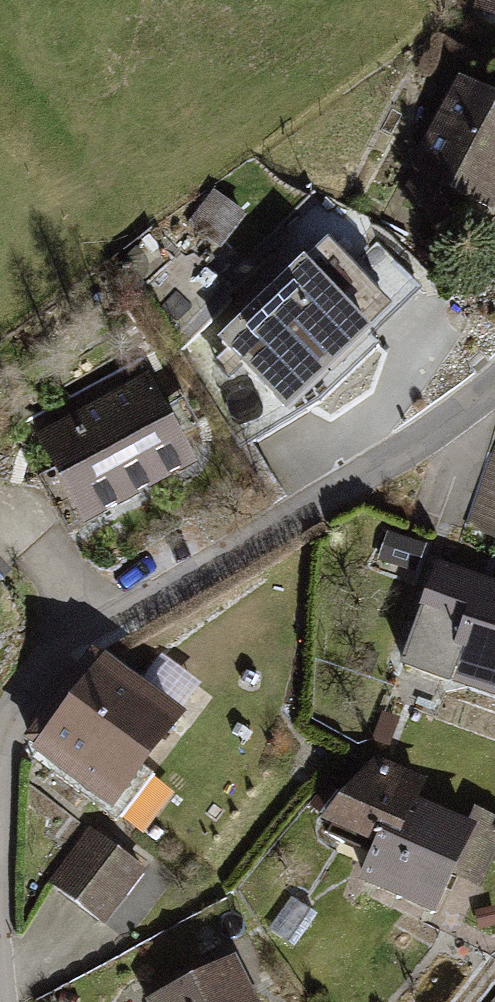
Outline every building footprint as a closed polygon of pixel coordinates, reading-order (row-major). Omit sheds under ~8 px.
[(471,12),(494,21),(494,0),(476,0),(471,12)] [(457,79),(406,170),(414,174),(399,201),(437,222),(449,199),(491,222),(494,215),(494,100),(457,79)] [(213,189),(189,222),(221,246),(246,213),(213,189)] [(351,265),(322,235),(216,338),(285,409),(417,281),(377,240),(351,265)] [(83,524),(194,463),(178,435),(163,405),(145,374),(34,435),(83,524)] [(182,396),(163,405),(178,435),(197,425),(182,396)] [(467,528),(494,539),(494,452),(467,528)] [(389,532),(380,559),(414,571),(424,544),(389,532)] [(436,557),(397,662),(448,681),(453,669),(494,684),(494,578),(436,557)] [(182,710),(100,650),(28,748),(110,807),(182,710)] [(381,712),(371,740),(389,746),(399,718),(381,712)] [(441,794),(372,764),(343,831),(382,848),(367,882),(446,916),(484,829),(435,807),(441,794)] [(147,869),(88,827),(48,883),(106,925),(147,869)] [(291,896),(268,930),(293,947),(316,914),(291,896)] [(144,999),(145,1001),(259,1001),(235,954),(144,999)]
